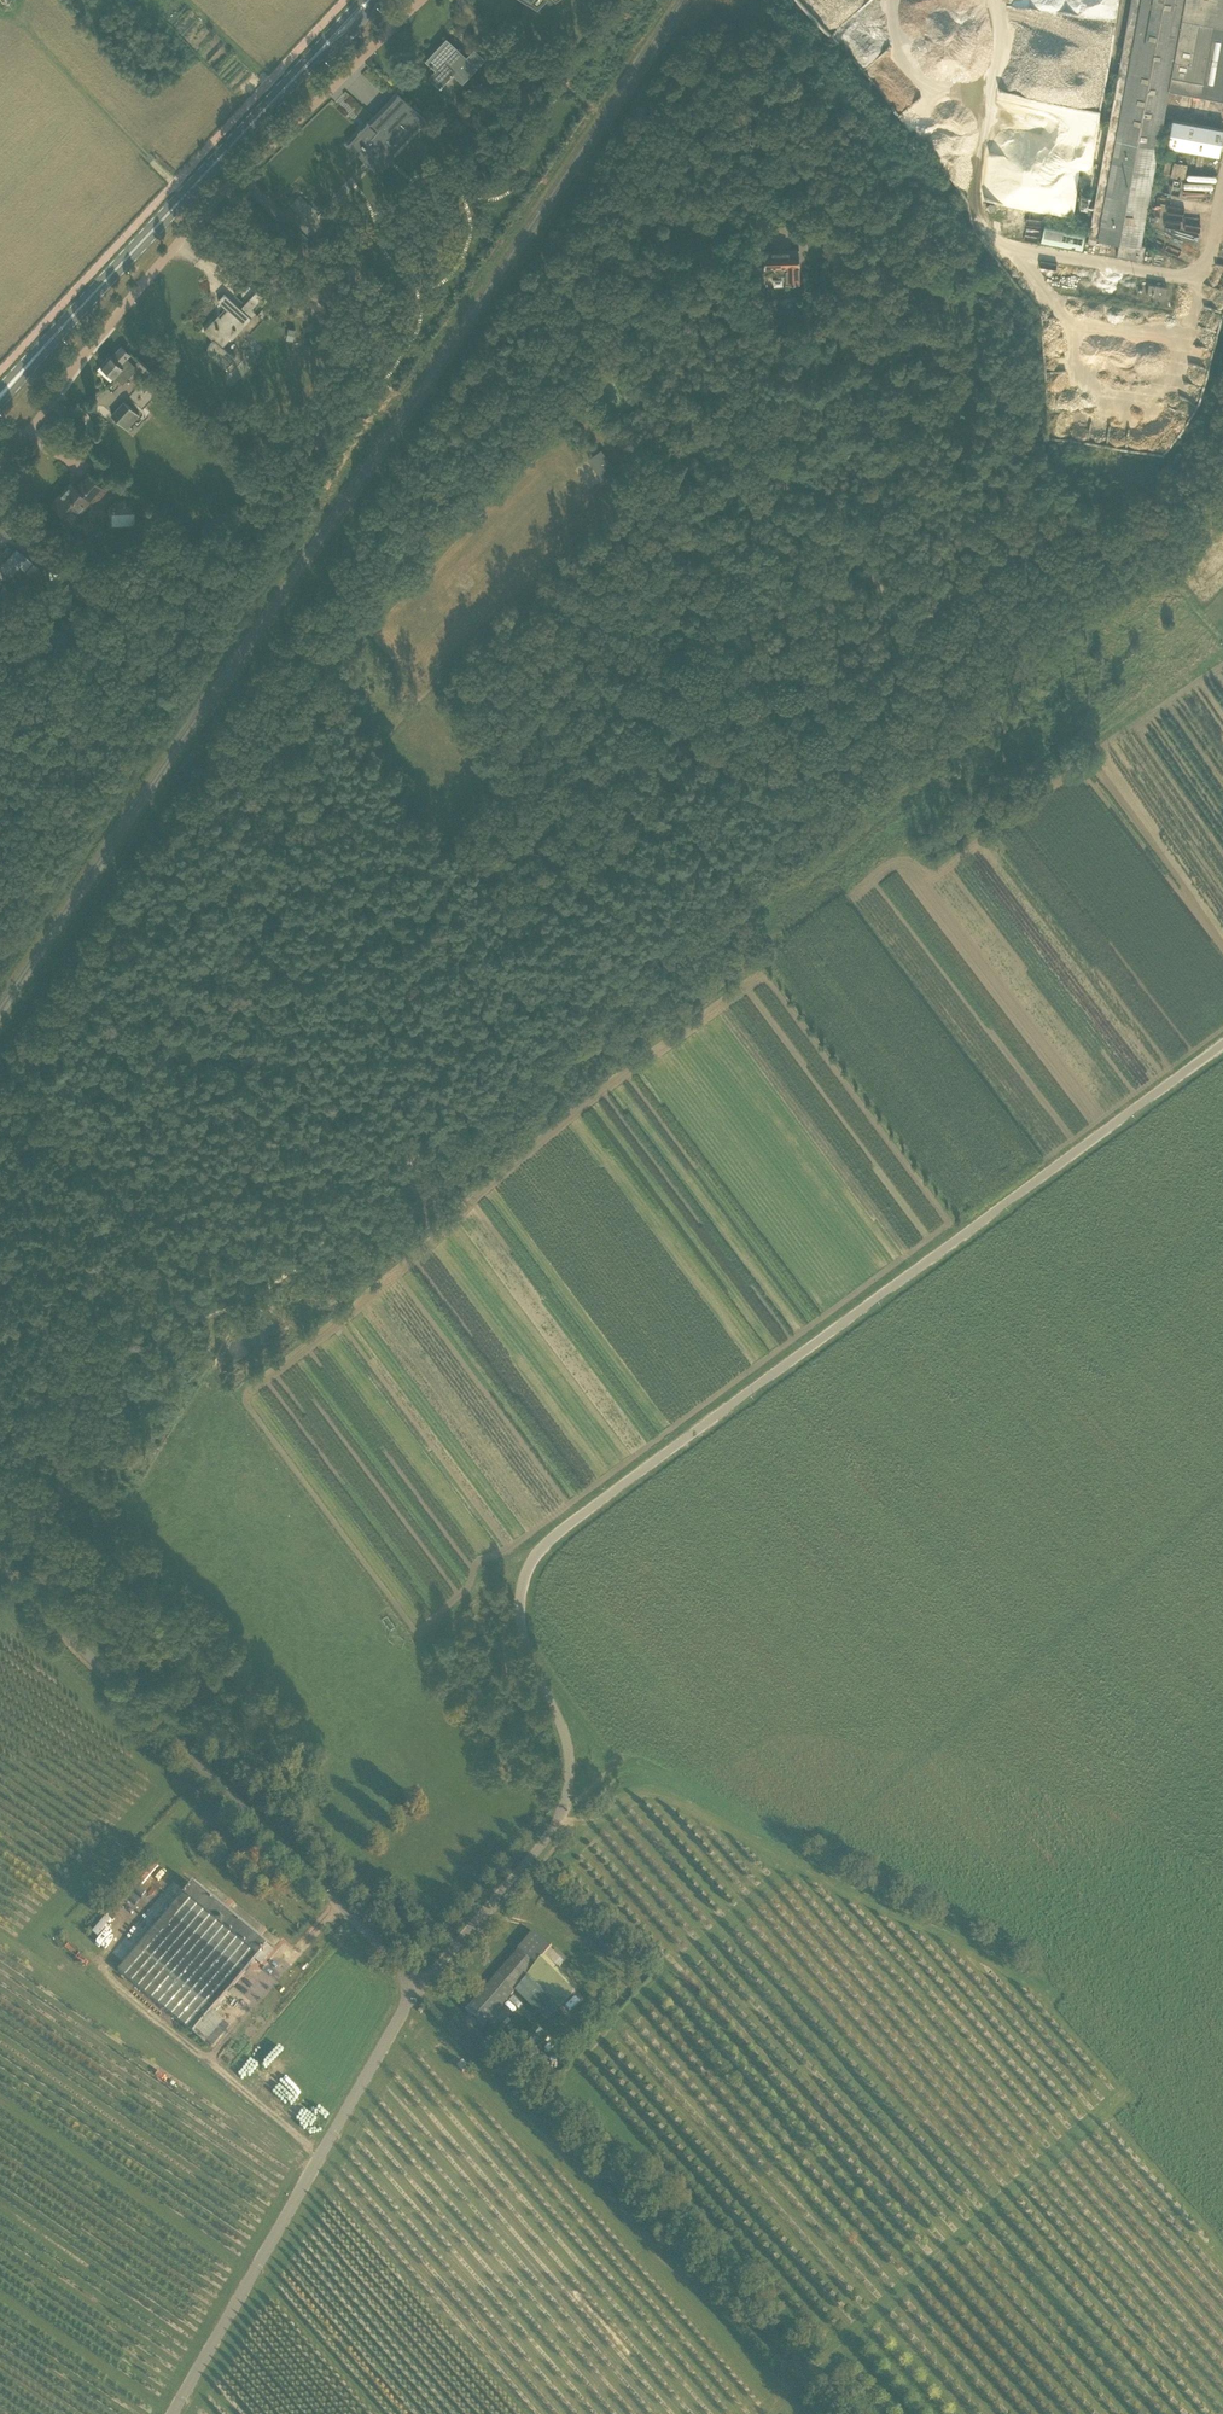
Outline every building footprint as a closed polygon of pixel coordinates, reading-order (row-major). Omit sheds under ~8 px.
[(1087,241),(1108,245),(1109,239),(1119,241),(1117,256),(1143,261),(1146,245),(1140,244),(1168,88),(1222,98),(1222,0),(1131,0),(1087,241)] [(447,78),(453,72),(462,80),(483,56),(475,48),(467,57),(447,38),(426,60),(430,64),(432,66),(433,66),(447,78)] [(488,38),(481,46),(489,52),(496,44),(488,38)] [(1092,51),(1090,65),(1112,67),(1113,53),(1092,51)] [(398,92),(383,109),(365,129),(364,131),(362,129),(347,145),(356,154),(364,146),(366,147),(379,159),(386,152),(389,154),(418,124),(423,130),(431,121),(426,115),(425,116),(398,92)] [(467,127),(457,116),(449,123),(454,128),(459,134),(467,127)] [(1172,119),(1167,145),(1219,155),(1222,133),(1222,128),(1172,119)] [(1162,172),(1175,175),(1179,161),(1166,158),(1162,172)] [(290,205),(302,217),(313,206),(300,194),(290,205)] [(1045,221),(1041,243),(1082,251),(1086,229),(1045,221)] [(316,257),(331,252),(326,236),(311,241),(316,257)] [(777,266),(777,272),(781,275),(786,275),(786,282),(799,282),(799,266),(800,266),(800,249),(764,251),(764,267),(777,266)] [(1149,283),(1147,294),(1165,297),(1167,287),(1149,283)] [(251,318),(225,293),(218,300),(228,309),(216,323),(213,321),(204,330),(213,338),(208,344),(208,352),(225,367),(234,358),(223,347),(230,338),(232,339),(251,318)] [(835,319),(826,324),(831,333),(840,329),(835,319)] [(294,339),(295,331),(296,329),(293,328),(288,327),(285,342),(290,343),(293,344),(294,339)] [(127,358),(131,354),(122,346),(112,356),(110,354),(101,365),(115,377),(116,376),(123,383),(137,367),(127,358)] [(110,414),(129,431),(132,427),(130,425),(140,414),(123,399),(110,414)] [(604,479),(616,470),(601,451),(590,459),(604,479)] [(52,502),(71,520),(103,487),(89,474),(83,480),(78,480),(77,480),(75,477),(75,475),(70,473),(70,477),(71,482),(52,502)] [(141,501),(133,502),(134,511),(140,510),(141,514),(152,513),(151,502),(141,503),(141,501)] [(0,524),(0,529),(9,538),(15,530),(4,520),(0,524)] [(19,565),(34,578),(42,570),(39,568),(39,566),(17,546),(14,550),(10,555),(19,565)] [(10,575),(19,565),(10,555),(5,561),(0,567),(10,575)] [(74,575),(62,591),(67,594),(79,579),(74,575)] [(222,2036),(216,2030),(224,2022),(212,2012),(256,1961),(261,1965),(272,1952),(267,1947),(193,1885),(118,1971),(205,2044),(206,2042),(213,2047),(222,2036)] [(287,1940),(296,1931),(279,1913),(269,1921),(287,1940)] [(579,1991),(558,1969),(567,1960),(556,1950),(554,1953),(551,1950),(552,1949),(533,1933),(466,2011),(484,2027),(489,2021),(494,2025),(499,2019),(494,2015),(520,1985),(539,2003),(547,1995),(561,2009),(579,1991)] [(540,2030),(525,2046),(523,2044),(519,2048),(530,2058),(534,2054),(531,2051),(546,2036),(540,2030)] [(463,2062),(458,2067),(463,2072),(468,2068),(463,2062)]
